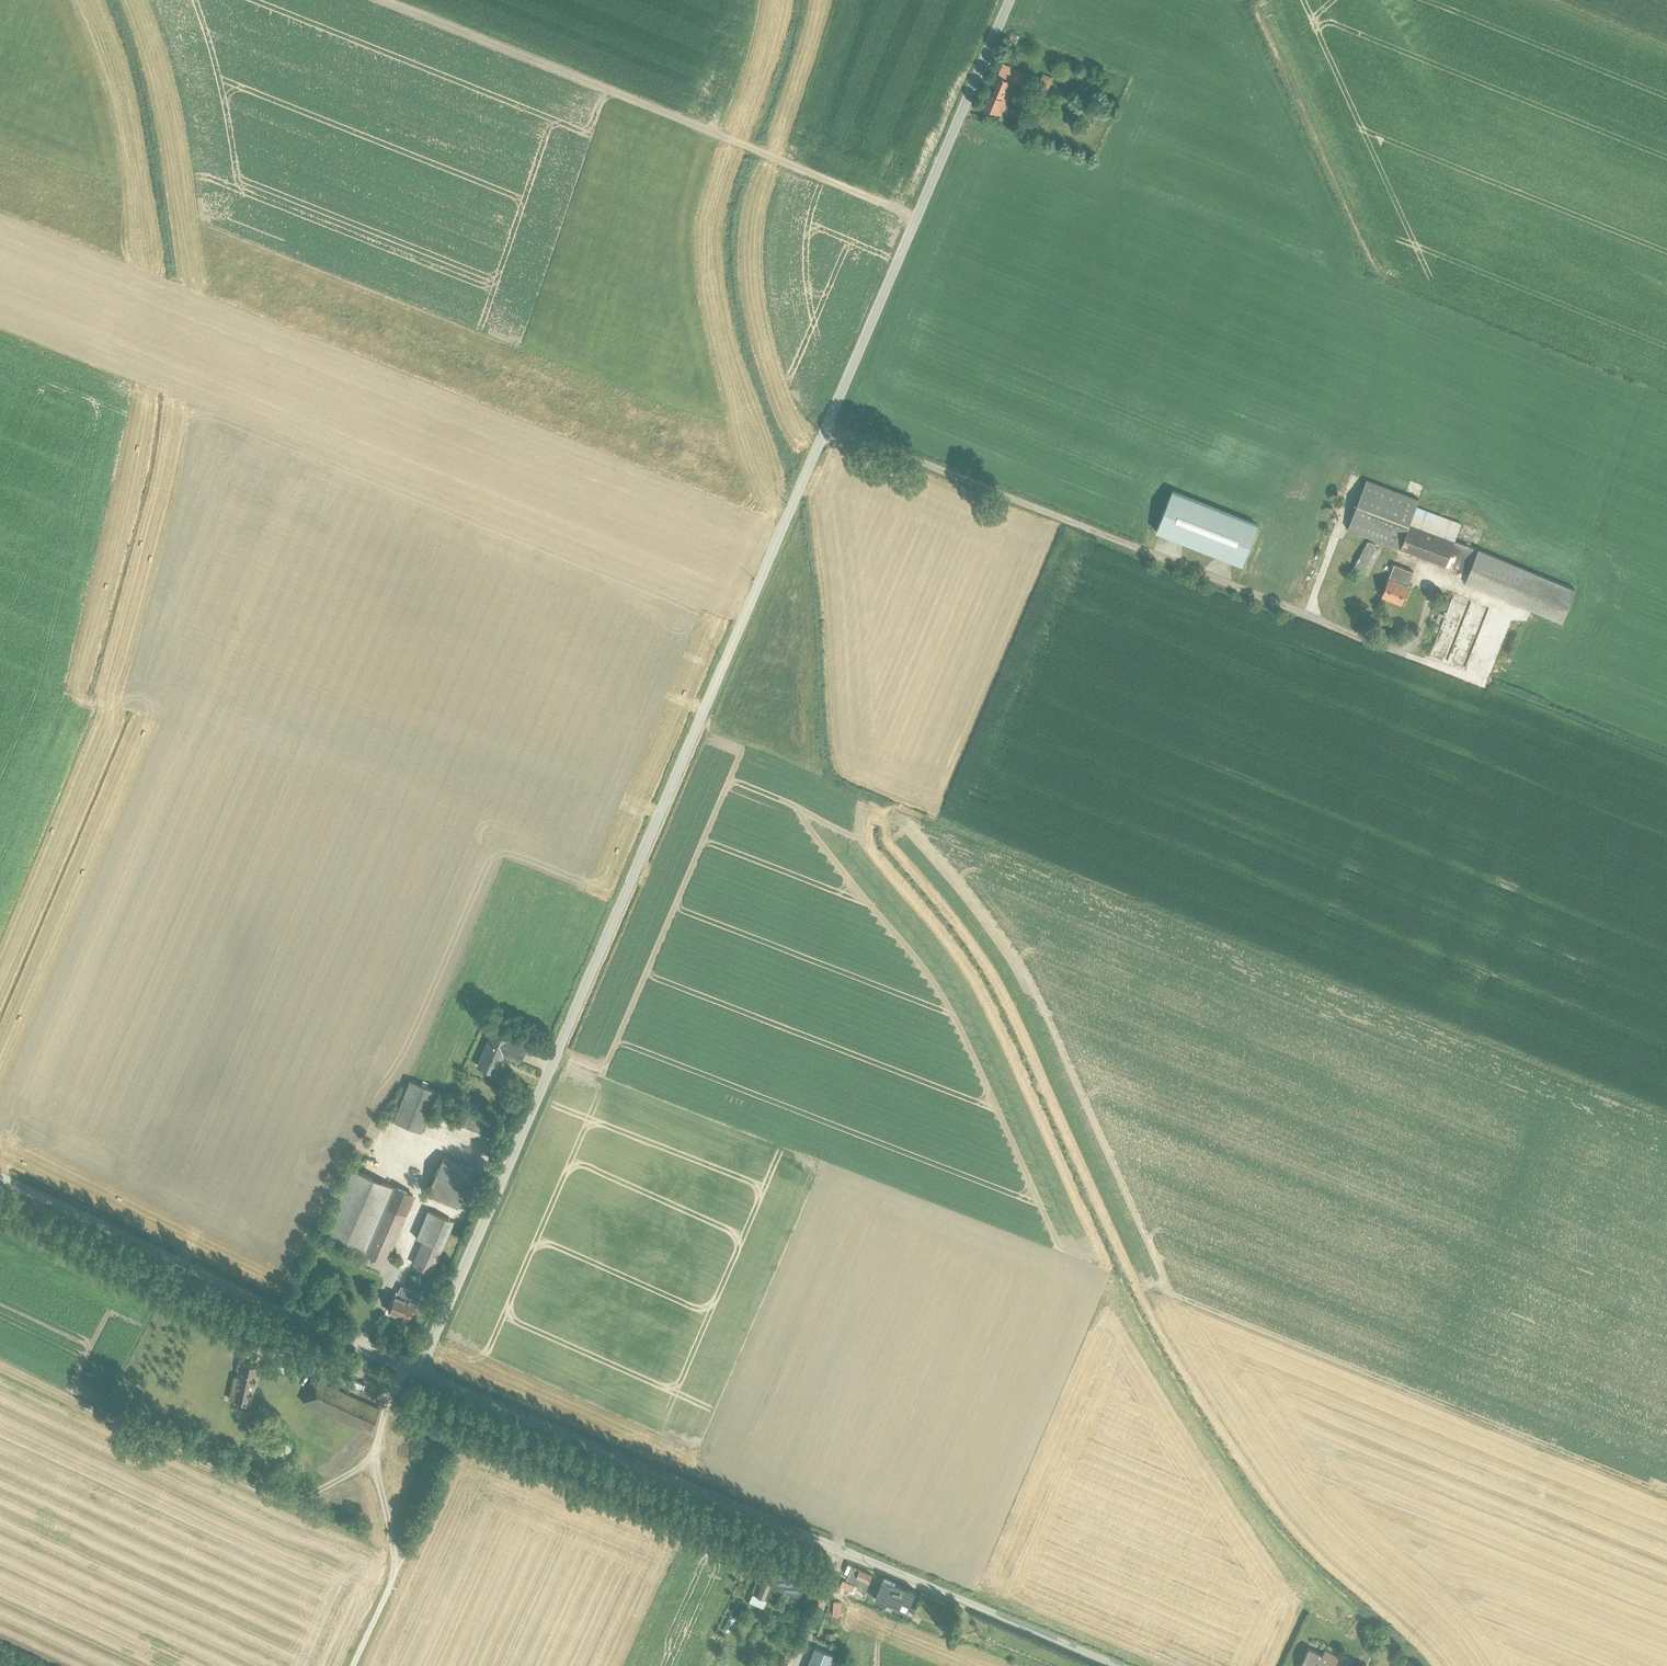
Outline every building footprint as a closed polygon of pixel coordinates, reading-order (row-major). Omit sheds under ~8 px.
[(998,76),(1015,83),(1021,85),(1026,72),(1003,63),(1001,69),(998,76)] [(1026,72),(1021,85),(1035,91),(1041,79),(1026,72)] [(1044,73),(1038,86),(1048,90),(1054,77),(1044,73)] [(1015,83),(998,76),(985,108),(1001,115),(1015,83)] [(1367,479),(1349,529),(1446,565),(1462,571),(1459,578),(1466,580),(1465,582),(1563,622),(1576,589),(1479,548),(1479,549),(1455,540),(1462,523),(1417,506),(1420,499),(1406,494),(1367,479)] [(1173,490),(1157,531),(1172,537),(1224,558),(1243,565),(1259,524),(1173,490)] [(1369,541),(1353,570),(1363,575),(1378,545),(1369,541)] [(1395,564),(1382,596),(1402,604),(1414,571),(1395,564)] [(1457,637),(1472,597),(1456,591),(1441,631),(1457,637)] [(1370,615),(1364,631),(1370,634),(1376,617),(1370,615)] [(1368,621),(1363,619),(1358,630),(1364,632),(1368,621)] [(1452,660),(1467,666),(1481,631),(1470,626),(1462,646),(1457,645),(1452,660)] [(493,1028),(477,1065),(496,1074),(504,1054),(519,1060),(526,1043),(493,1028)] [(410,1080),(394,1120),(421,1131),(438,1091),(427,1087),(429,1083),(423,1080),(421,1084),(410,1080)] [(441,1161),(472,1174),(475,1168),(443,1154),(441,1161)] [(472,1174),(441,1161),(427,1192),(459,1205),(472,1174)] [(352,1168),(324,1235),(364,1252),(364,1253),(387,1262),(416,1194),(393,1184),(393,1185),(352,1168)] [(422,1240),(413,1263),(431,1271),(452,1220),(428,1209),(416,1237),(422,1240)] [(397,1291),(388,1311),(398,1315),(397,1317),(406,1321),(406,1319),(408,1319),(410,1312),(413,1313),(421,1294),(401,1286),(398,1292),(397,1291)] [(241,1362),(256,1366),(258,1358),(239,1354),(236,1370),(239,1370),(241,1362)] [(241,1362),(239,1370),(238,1376),(234,1375),(229,1399),(251,1404),(259,1366),(256,1366),(241,1362)] [(312,1378),(302,1401),(369,1431),(379,1408),(312,1378)] [(778,1567),(766,1562),(749,1601),(763,1607),(767,1599),(775,1602),(780,1589),(785,1576),(776,1572),(778,1567)] [(849,1564),(845,1572),(849,1574),(847,1578),(859,1584),(858,1587),(866,1591),(873,1574),(849,1564)] [(785,1576),(780,1589),(810,1602),(815,1588),(785,1576)] [(896,1582),(885,1577),(876,1599),(907,1613),(917,1591),(896,1582)] [(843,1579),(841,1585),(853,1591),(856,1584),(843,1579)] [(815,1588),(810,1602),(817,1604),(822,1590),(815,1588)] [(917,1603),(913,1613),(935,1622),(939,1613),(917,1603)] [(729,1615),(722,1629),(730,1632),(736,1618),(729,1615)] [(1301,1665),(1335,1665),(1340,1655),(1339,1654),(1341,1650),(1329,1645),(1327,1648),(1326,1648),(1323,1654),(1310,1647),(1301,1665)] [(815,1647),(807,1665),(832,1665),(836,1655),(815,1647)]
